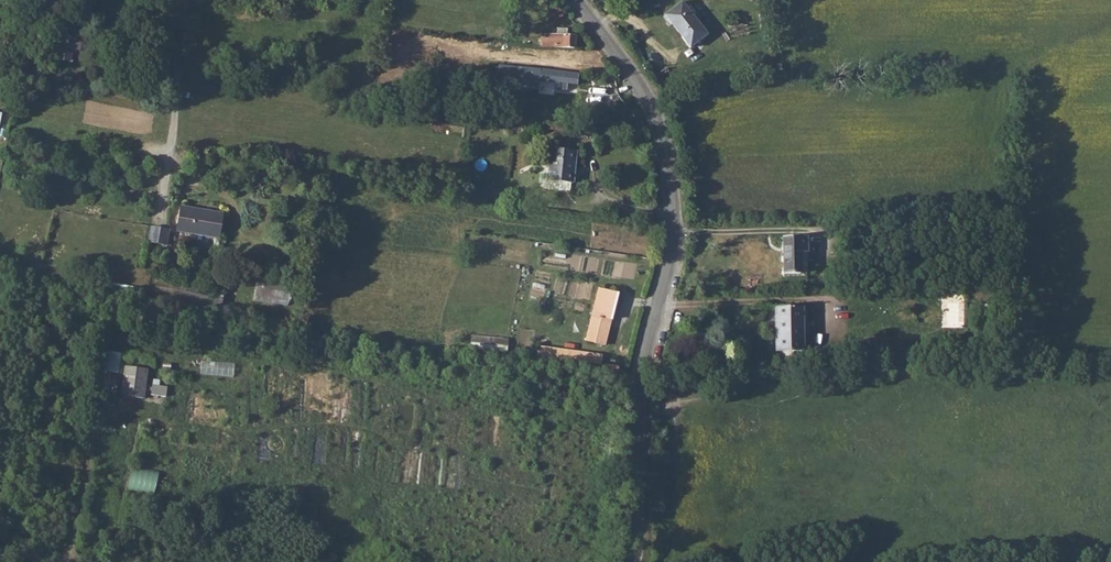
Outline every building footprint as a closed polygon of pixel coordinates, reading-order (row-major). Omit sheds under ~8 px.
[(546,5),(552,21),(563,17),(556,1),(546,5)] [(681,2),(667,13),(674,22),(671,24),(690,47),(707,34),(681,2)] [(665,15),(671,24),(674,22),(667,13),(665,15)] [(50,58),(58,59),(61,36),(53,35),(50,58)] [(556,35),(548,35),(547,46),(547,47),(575,48),(575,36),(568,35),(556,35)] [(81,38),(61,36),(58,59),(70,61),(72,48),(80,49),(81,38)] [(499,73),(513,75),(514,67),(500,66),(499,73)] [(579,75),(529,68),(528,78),(579,83),(579,75)] [(492,127),(505,129),(505,119),(493,118),(492,127)] [(513,133),(525,134),(527,122),(505,119),(505,129),(514,130),(513,133)] [(576,151),(550,148),(547,181),(550,181),(570,183),(573,183),(576,151)] [(549,189),(570,191),(570,183),(550,181),(549,189)] [(175,230),(216,237),(219,213),(180,206),(175,230)] [(171,230),(159,227),(156,245),(167,247),(171,230)] [(784,237),(785,274),(800,274),(800,272),(800,253),(807,253),(806,237),(784,237)] [(537,249),(554,251),(555,244),(538,242),(537,249)] [(290,302),(292,284),(236,278),(234,297),(290,302)] [(617,293),(598,288),(586,341),(605,345),(617,293)] [(775,307),(776,351),(793,351),(803,351),(802,307),(775,307)] [(470,348),(506,351),(507,339),(471,336),(470,348)] [(539,356),(557,358),(559,349),(541,346),(540,351),(539,356)] [(601,355),(559,349),(557,358),(600,364),(601,355)] [(121,372),(123,352),(103,350),(101,371),(121,372)] [(776,351),(776,363),(793,363),(793,351),(776,351)] [(601,371),(618,373),(619,366),(602,364),(601,371)] [(144,399),(148,369),(125,366),(121,395),(144,399)] [(151,395),(165,397),(167,387),(152,385),(151,395)] [(126,489),(154,496),(160,471),(131,465),(126,489)]
